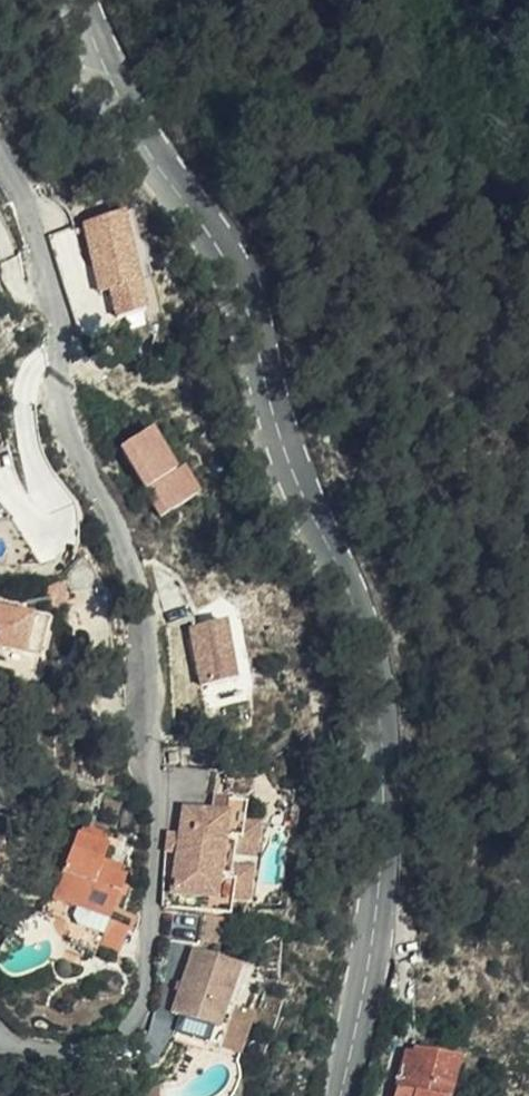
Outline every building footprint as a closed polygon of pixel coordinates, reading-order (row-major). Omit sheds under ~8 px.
[(129,211),(84,219),(98,295),(109,293),(113,315),(146,310),(129,211)] [(122,442),(160,514),(198,494),(159,422),(122,442)] [(44,653),(50,610),(0,603),(0,647),(44,653)] [(189,625),(201,683),(239,675),(227,617),(189,625)] [(188,778),(208,780),(209,755),(189,755),(188,778)] [(227,779),(252,780),(253,759),(228,757),(227,779)] [(170,794),(257,815),(258,808),(243,808),(244,784),(208,780),(188,778),(172,777),(170,794)] [(164,838),(157,895),(166,896),(201,900),(232,904),(234,886),(252,888),(257,815),(170,794),(167,819),(164,838)] [(154,837),(164,838),(167,819),(156,818),(154,837)] [(96,943),(108,906),(124,862),(96,851),(102,831),(71,821),(49,886),(75,895),(61,936),(94,948),(96,943)] [(201,900),(166,896),(164,921),(197,927),(201,900)] [(123,912),(108,906),(96,943),(112,949),(123,912)] [(170,998),(177,1000),(218,1010),(226,982),(236,947),(189,933),(170,998)] [(218,1010),(177,1000),(175,1016),(223,1028),(235,984),(226,982),(218,1010)] [(430,1034),(416,1091),(424,1093),(423,1095),(468,1095),(481,1050),(430,1034)]
